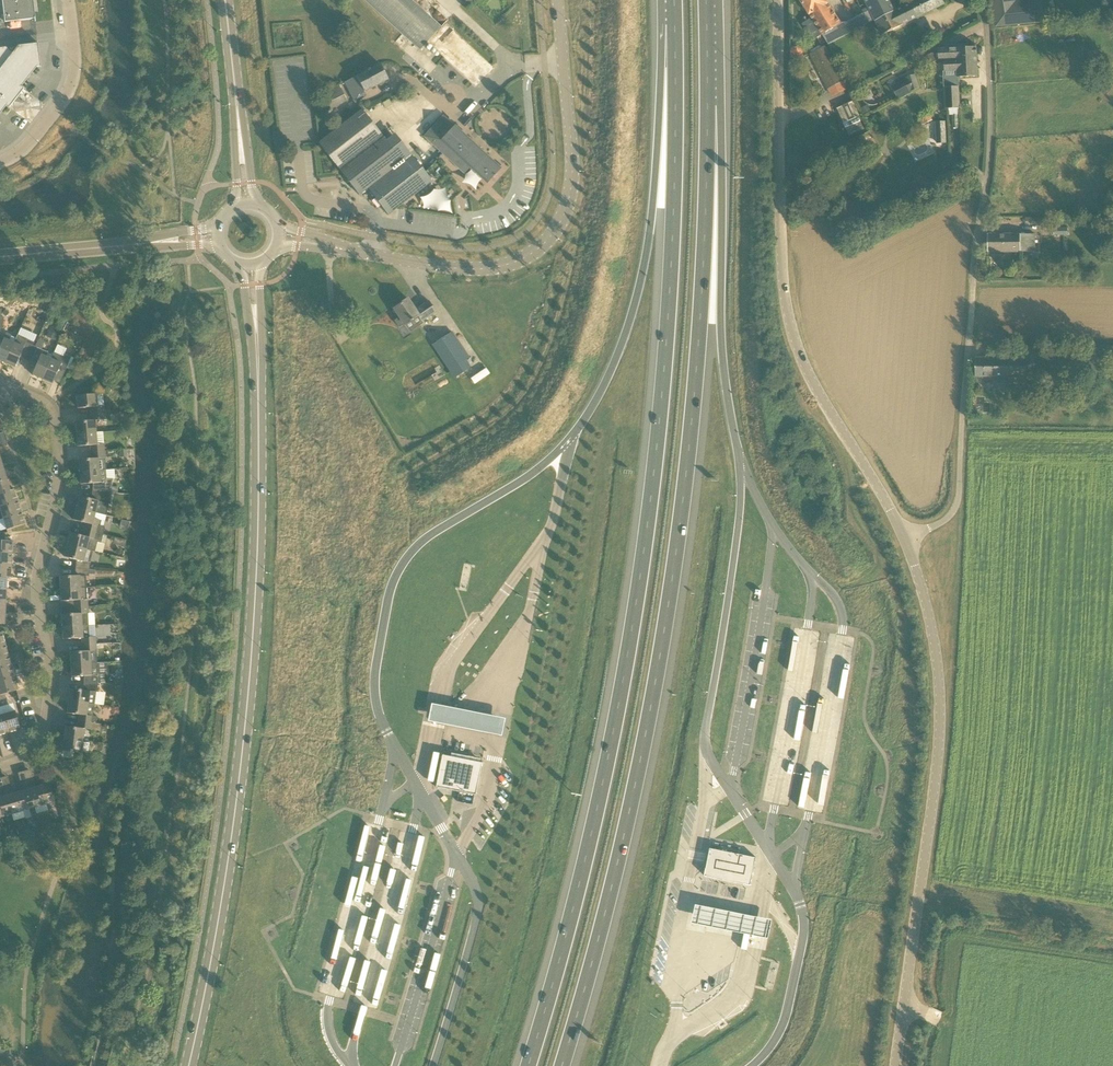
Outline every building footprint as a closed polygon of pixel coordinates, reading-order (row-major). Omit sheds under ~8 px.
[(5,22),(35,19),(35,22),(36,22),(33,0),(2,0),(5,22)] [(420,50),(428,42),(475,87),(494,68),(446,23),(441,28),(410,0),(365,0),(420,50)] [(865,13),(845,23),(841,23),(827,0),(801,0),(828,44),(870,23),(865,13)] [(871,10),(876,20),(896,11),(895,10),(890,0),(865,0),(871,10)] [(876,20),(883,35),(945,4),(943,0),(910,0),(909,1),(910,3),(895,10),(896,11),(876,20)] [(996,14),(997,25),(1044,20),(1042,0),(1037,0),(1016,3),(1015,0),(993,0),(996,14)] [(17,98),(24,89),(24,88),(24,89),(22,87),(37,67),(40,67),(41,67),(38,43),(37,43),(38,43),(18,46),(13,53),(6,47),(0,48),(0,85),(17,98)] [(957,56),(977,55),(977,47),(968,47),(968,44),(956,45),(957,48),(939,49),(939,60),(944,60),(947,59),(958,59),(957,56)] [(791,47),(791,58),(804,58),(804,47),(791,47)] [(828,89),(842,82),(825,48),(811,54),(828,89)] [(947,59),(944,60),(945,72),(958,71),(958,77),(978,76),(977,55),(957,56),(958,59),(947,59)] [(360,92),(361,94),(388,80),(380,64),(356,76),(356,77),(345,83),(353,97),(360,92)] [(898,98),(911,91),(920,88),(916,76),(907,79),(892,86),(898,98)] [(323,91),(332,109),(347,101),(338,83),(323,91)] [(0,85),(0,115),(7,105),(9,107),(10,107),(17,98),(0,85)] [(960,108),(959,86),(946,87),(947,109),(960,108)] [(383,103),(386,108),(393,105),(390,99),(383,103)] [(853,101),(848,103),(855,118),(858,116),(860,116),(853,101)] [(862,108),(865,114),(871,111),(868,105),(862,108)] [(842,106),(837,108),(843,123),(849,121),(842,106)] [(403,162),(403,161),(362,109),(319,143),(344,176),(347,180),(359,195),(368,189),(388,215),(432,181),(412,155),(403,162)] [(921,117),(924,124),(932,120),(929,113),(921,117)] [(470,168),(487,184),(501,169),(444,115),(424,137),(465,174),(470,168)] [(849,121),(843,123),(846,128),(861,122),(858,116),(855,118),(849,121)] [(937,142),(946,142),(947,121),(938,121),(937,142)] [(869,154),(872,161),(883,155),(879,148),(869,154)] [(988,234),(988,252),(1035,252),(1035,234),(988,234)] [(416,311),(408,299),(400,304),(400,305),(394,309),(401,318),(396,322),(400,327),(405,324),(405,325),(418,316),(422,321),(425,318),(430,326),(439,320),(435,312),(429,302),(416,311)] [(5,363),(16,338),(6,334),(0,348),(0,361),(5,363)] [(450,334),(434,344),(450,370),(467,360),(450,334)] [(17,336),(16,338),(5,363),(15,367),(20,357),(25,359),(32,345),(33,345),(34,342),(27,339),(27,340),(17,336)] [(32,375),(42,379),(53,355),(48,353),(48,352),(41,349),(45,341),(38,339),(35,346),(37,347),(31,362),(37,365),(32,375)] [(35,346),(33,345),(32,345),(25,359),(31,362),(37,347),(35,346)] [(54,353),(53,355),(42,379),(53,384),(60,365),(66,368),(71,357),(65,354),(64,357),(54,353)] [(1027,384),(1027,359),(976,358),(976,376),(1000,377),(1000,384),(1027,384)] [(1065,392),(1064,402),(1085,402),(1085,392),(1065,392)] [(91,414),(105,413),(104,406),(98,407),(97,394),(77,396),(78,409),(91,408),(91,414)] [(77,435),(97,433),(96,421),(105,420),(105,413),(91,414),(92,421),(76,422),(77,435)] [(91,453),(105,452),(104,444),(98,444),(97,433),(77,435),(78,446),(90,446),(91,453)] [(106,471),(105,458),(105,452),(91,453),(92,459),(79,460),(80,473),(106,471)] [(93,492),(106,493),(111,493),(112,488),(112,479),(106,479),(106,471),(80,473),(81,484),(93,483),(93,492)] [(10,491),(7,480),(0,482),(0,494),(11,491),(10,491)] [(18,501),(14,489),(10,491),(11,491),(0,494),(0,507),(18,501)] [(111,493),(106,493),(93,492),(92,499),(80,496),(77,509),(96,513),(105,516),(110,495),(111,493)] [(21,513),(18,501),(0,507),(4,518),(21,513)] [(94,519),(96,513),(77,509),(74,520),(86,523),(84,530),(97,533),(103,535),(105,527),(100,526),(101,520),(94,519)] [(4,518),(0,519),(0,529),(1,532),(25,524),(21,513),(4,518)] [(122,520),(120,526),(127,528),(129,521),(122,520)] [(103,535),(97,533),(84,530),(83,536),(71,533),(68,545),(87,550),(93,552),(93,551),(95,552),(97,542),(101,543),(103,535)] [(12,553),(13,541),(0,541),(0,553),(12,553)] [(93,552),(87,550),(68,545),(65,557),(77,560),(76,569),(90,570),(90,562),(93,552)] [(12,553),(0,553),(0,565),(12,565),(12,553)] [(12,565),(0,565),(0,576),(7,577),(11,577),(12,565)] [(89,576),(90,570),(76,569),(75,576),(60,577),(61,589),(87,588),(86,576),(89,576)] [(88,607),(88,599),(87,588),(61,589),(61,601),(74,600),(74,608),(88,607)] [(63,627),(89,626),(88,607),(74,608),(75,614),(62,614),(63,627)] [(83,645),(96,644),(96,637),(90,637),(89,626),(63,627),(64,639),(82,638),(83,645)] [(9,655),(6,644),(0,645),(0,658),(9,655)] [(90,651),(97,651),(96,644),(83,645),(83,652),(71,652),(71,665),(91,664),(91,663),(90,651)] [(845,651),(843,680),(851,680),(853,651),(845,651)] [(12,667),(9,655),(0,658),(0,670),(12,667)] [(98,684),(98,676),(98,663),(91,663),(91,664),(71,665),(72,677),(84,676),(84,684),(98,684)] [(15,678),(12,667),(0,670),(0,682),(15,678)] [(16,691),(19,690),(15,678),(0,682),(0,693),(0,695),(5,694),(16,691)] [(97,692),(98,684),(84,684),(84,690),(71,689),(69,701),(95,705),(95,704),(94,704),(96,692),(97,692)] [(93,716),(95,705),(69,701),(67,713),(79,715),(79,721),(92,723),(96,724),(97,717),(93,716)] [(507,717),(433,703),(430,721),(503,735),(507,717)] [(21,729),(20,727),(15,711),(4,714),(9,733),(21,729)] [(9,733),(4,714),(0,715),(0,735),(9,733)] [(101,724),(96,724),(92,723),(79,721),(78,728),(66,727),(64,739),(83,742),(85,729),(100,731),(101,724)] [(82,753),(83,742),(64,739),(62,751),(75,752),(74,759),(88,761),(89,754),(82,753)] [(773,771),(781,771),(783,745),(774,745),(773,771)] [(466,783),(471,761),(442,755),(438,778),(466,783)] [(50,783),(49,783),(36,787),(35,785),(33,784),(32,779),(27,781),(36,813),(48,810),(46,804),(55,802),(50,783)] [(37,816),(36,813),(27,781),(22,782),(24,787),(23,789),(23,791),(18,792),(23,811),(26,819),(31,817),(32,818),(37,816)] [(23,811),(18,792),(13,794),(13,792),(11,791),(9,786),(4,787),(12,814),(23,811)] [(12,814),(4,787),(0,788),(0,790),(1,793),(0,795),(0,796),(1,797),(0,798),(0,817),(12,814)] [(702,864),(700,876),(706,877),(707,876),(731,881),(730,882),(738,884),(743,858),(731,856),(733,849),(720,846),(718,853),(706,850),(703,864),(702,864)] [(772,920),(696,904),(692,922),(768,938),(772,920)]
